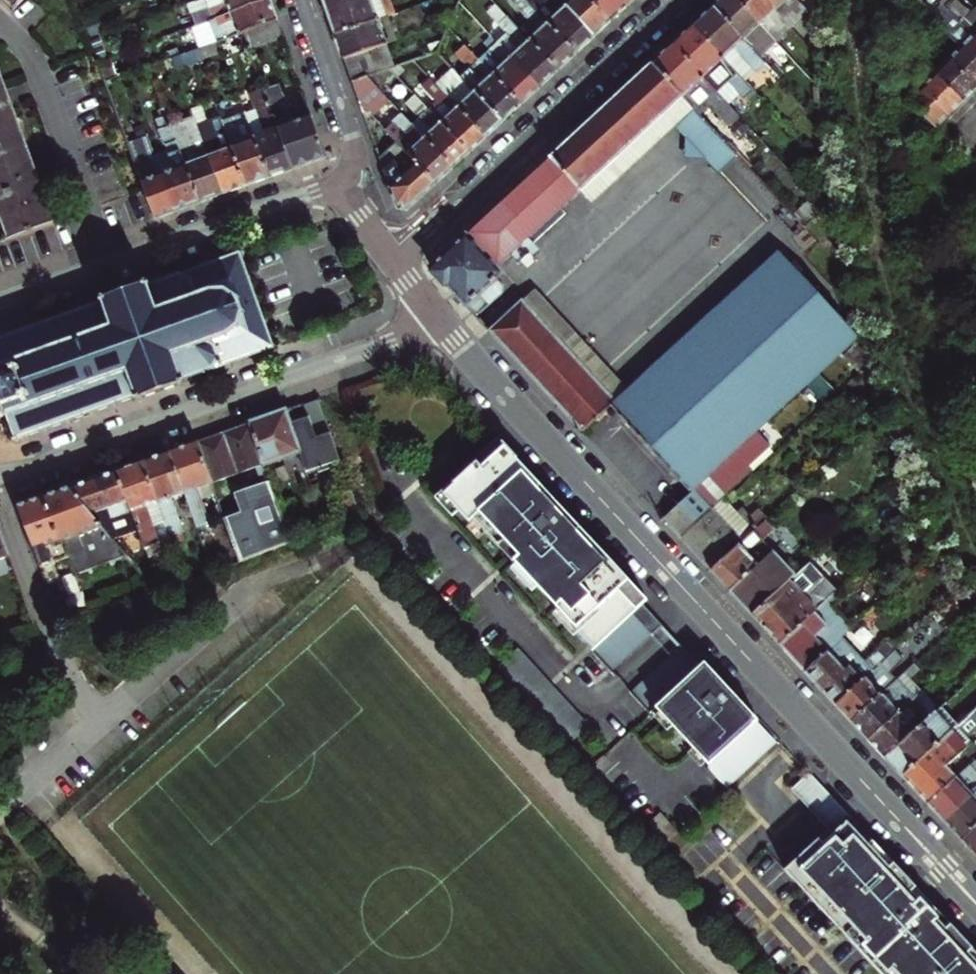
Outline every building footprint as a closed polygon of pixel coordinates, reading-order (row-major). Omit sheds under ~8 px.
[(193,24),(261,0),(196,0),(186,4),(193,24)] [(241,32),(277,19),(273,9),(270,0),(261,0),(193,24),(202,46),(217,41),(230,36),(241,32)] [(327,13),(363,0),(322,0),(323,1),(327,13)] [(336,37),(389,18),(383,0),(363,0),(327,13),(331,25),(336,37)] [(574,54),(534,9),(525,0),(514,0),(509,4),(538,35),(530,42),(556,71),(565,63),(574,54)] [(593,37),(560,0),(543,0),(534,9),(574,54),(584,45),(593,37)] [(593,37),(601,29),(610,21),(590,0),(560,0),(593,37)] [(610,21),(617,15),(625,7),(619,0),(590,0),(610,21)] [(736,0),(721,0),(720,0),(713,7),(760,59),(776,44),(736,0)] [(776,44),(792,29),(765,0),(736,0),(776,44)] [(792,29),(809,12),(797,0),(765,0),(792,29)] [(947,8),(940,16),(937,13),(923,0),(912,0),(945,32),(948,35),(975,62),(975,36),(947,8)] [(974,8),(969,13),(956,0),(955,0),(954,1),(953,0),(939,0),(945,6),(947,8),(975,36),(975,10),(974,8)] [(974,8),(975,10),(975,0),(966,0),(974,8)] [(496,43),(538,88),(548,79),(556,71),(530,42),(495,5),(488,12),(507,32),(496,43)] [(945,6),(937,13),(940,16),(947,8),(945,6)] [(702,18),(692,27),(738,77),(749,68),(754,73),(764,64),(760,59),(713,7),(702,18)] [(340,50),(344,60),(385,45),(399,40),(391,17),(389,18),(336,37),(340,50)] [(241,32),(246,44),(281,32),(277,19),(241,32)] [(738,77),(692,27),(681,37),(672,45),(718,96),(728,87),(743,103),(753,94),(744,83),(738,77)] [(930,30),(923,37),(929,42),(935,36),(930,30)] [(246,44),(241,32),(230,36),(233,48),(246,44)] [(945,32),(932,45),(935,49),(948,35),(945,32)] [(899,40),(963,101),(969,94),(975,88),(935,49),(929,55),(918,45),(916,46),(905,35),(899,40)] [(948,35),(935,49),(975,88),(975,87),(975,62),(948,35)] [(957,107),(963,101),(899,40),(896,37),(898,64),(950,114),(957,107)] [(193,49),(198,61),(221,53),(217,41),(202,46),(193,49)] [(478,60),(520,105),(529,97),(538,88),(496,43),(478,60)] [(352,84),(367,79),(390,71),(394,70),(389,58),(395,56),(392,48),(386,50),(385,45),(344,60),(348,72),(352,84)] [(732,112),(718,96),(672,45),(664,53),(651,64),(681,97),(693,110),(698,115),(708,106),(722,122),(732,112)] [(469,68),(459,78),(501,122),(511,113),(520,105),(478,60),(466,48),(458,55),(469,68)] [(430,267),(466,306),(479,293),(489,304),(500,292),(500,284),(496,280),(501,274),(496,269),(581,191),(681,97),(651,64),(430,267)] [(950,114),(898,64),(901,95),(936,129),(943,122),(950,114)] [(744,83),(754,73),(749,68),(738,77),(744,83)] [(258,76),(262,88),(292,169),(308,164),(326,157),(311,115),(293,121),(274,70),(258,76)] [(367,79),(378,90),(394,75),(390,71),(367,79)] [(501,122),(459,78),(453,71),(435,86),(484,138),(493,130),(501,122)] [(369,111),(434,184),(442,177),(451,169),(412,127),(402,116),(390,127),(377,112),(388,102),(378,90),(367,79),(352,84),(363,116),(369,111)] [(477,145),(484,138),(435,86),(433,83),(424,91),(435,102),(427,110),(468,153),(477,145)] [(254,108),(243,111),(268,178),(280,173),(292,169),(262,88),(249,93),(254,108)] [(6,240),(49,224),(34,183),(5,104),(0,91),(0,225),(6,240)] [(412,127),(451,169),(461,160),(468,153),(427,110),(416,97),(406,106),(419,120),(412,127)] [(681,97),(581,191),(591,202),(672,127),(673,128),(693,110),(681,97)] [(698,115),(693,110),(673,128),(684,139),(683,160),(704,161),(716,175),(710,181),(768,244),(793,220),(793,219),(698,115)] [(220,120),(231,147),(246,186),(259,181),(268,178),(243,111),(220,120)] [(421,197),(434,184),(369,111),(363,116),(374,146),(384,138),(396,152),(381,165),(396,208),(407,210),(421,197)] [(167,151),(154,156),(175,211),(188,207),(199,203),(185,166),(166,116),(156,119),(159,130),(157,130),(161,142),(164,143),(167,151)] [(195,123),(196,125),(223,194),(234,190),(246,186),(231,147),(220,152),(213,134),(209,136),(203,119),(195,123)] [(122,134),(126,143),(147,135),(142,123),(132,127),(133,130),(122,134)] [(195,161),(185,166),(199,203),(214,197),(223,194),(196,125),(184,130),(195,161)] [(175,211),(154,156),(147,135),(126,143),(143,189),(154,218),(165,215),(175,211)] [(0,338),(0,418),(5,416),(6,417),(8,417),(14,436),(13,436),(13,438),(12,438),(13,441),(16,440),(17,443),(20,441),(19,439),(21,438),(22,441),(25,440),(24,437),(44,430),(45,433),(48,432),(47,429),(66,422),(67,424),(71,423),(70,421),(89,413),(90,416),(94,415),(93,412),(112,405),(113,408),(117,406),(116,404),(134,398),(135,400),(137,399),(138,402),(141,401),(141,400),(143,399),(142,397),(178,385),(179,386),(180,386),(181,387),(184,386),(183,383),(185,382),(185,380),(202,373),(203,376),(206,375),(205,372),(212,369),(213,371),(215,372),(216,370),(215,368),(219,367),(221,372),(233,368),(231,363),(245,357),(245,360),(248,359),(248,357),(271,348),(271,350),(274,349),(273,347),(275,347),(274,344),(272,345),(265,323),(267,323),(266,320),(264,320),(262,315),(283,308),(272,277),(251,284),(249,279),(250,278),(249,276),(248,276),(240,255),(242,255),(241,252),(239,253),(238,251),(236,252),(236,253),(214,262),(213,260),(210,261),(211,263),(197,268),(195,262),(183,266),(185,272),(182,273),(181,272),(178,271),(177,275),(171,277),(170,274),(166,275),(168,278),(151,285),(150,282),(147,283),(145,279),(143,280),(143,281),(141,282),(142,284),(106,297),(105,295),(103,296),(103,294),(100,295),(101,299),(99,300),(100,303),(82,309),(81,306),(78,307),(79,310),(59,317),(58,314),(54,316),(55,318),(36,325),(35,322),(31,324),(32,326),(13,333),(12,330),(8,332),(9,334),(0,338)] [(627,389),(609,404),(650,448),(691,491),(858,337),(790,265),(777,252),(627,389)] [(803,253),(790,265),(814,290),(827,278),(803,253)] [(601,385),(614,375),(534,288),(521,299),(601,385)] [(533,378),(581,430),(609,404),(627,389),(614,375),(601,385),(521,299),(500,318),(493,311),(480,322),(533,378)] [(276,415),(249,424),(264,465),(264,466),(270,481),(273,491),(342,466),(330,433),(316,438),(309,419),(296,423),(291,410),(276,415)] [(223,433),(197,442),(212,483),(212,484),(264,465),(249,424),(223,433)] [(674,530),(682,538),(713,509),(707,503),(756,460),(752,456),(776,433),(767,424),(664,519),(674,530)] [(563,522),(642,607),(648,602),(626,578),(499,441),(473,465),(476,468),(478,466),(482,470),(503,451),(557,509),(555,512),(564,521),(563,522)] [(198,488),(212,483),(197,442),(186,446),(169,452),(185,493),(197,527),(210,523),(198,488)] [(552,612),(611,675),(661,629),(642,607),(563,522),(564,521),(555,512),(557,509),(503,451),(482,470),(478,466),(476,468),(456,486),(443,498),(458,514),(469,526),(474,521),(516,567),(537,589),(555,609),(552,612)] [(170,498),(185,493),(169,452),(156,457),(142,463),(170,537),(183,532),(170,498)] [(171,541),(170,537),(142,463),(130,467),(116,471),(130,513),(137,531),(144,551),(152,548),(166,588),(175,585),(160,545),(171,541)] [(127,557),(112,541),(118,538),(111,519),(130,513),(116,471),(94,479),(67,489),(57,493),(42,498),(67,557),(74,575),(127,557)] [(225,518),(240,561),(291,542),(273,491),(270,481),(234,494),(241,513),(225,518)] [(456,486),(454,483),(435,500),(452,519),(458,514),(443,498),(456,486)] [(67,557),(42,498),(30,503),(16,507),(54,602),(67,597),(55,562),(67,557)] [(712,571),(754,532),(723,499),(713,509),(682,538),(699,556),(712,571)] [(111,519),(118,538),(137,531),(130,513),(111,519)] [(753,615),(793,579),(795,577),(766,545),(774,538),(761,525),(754,532),(712,571),(734,595),(753,615)] [(9,557),(0,533),(0,560),(9,557)] [(516,567),(511,571),(532,594),(537,589),(516,567)] [(806,594),(793,579),(753,615),(768,631),(782,645),(827,603),(839,593),(825,578),(806,594)] [(794,659),(807,673),(832,649),(853,630),(827,603),(782,645),(794,659)] [(964,617),(957,604),(945,615),(955,626),(964,617)] [(823,690),(837,705),(894,651),(887,643),(878,652),(862,667),(843,646),(835,653),(832,649),(807,673),(823,690)] [(499,669),(570,746),(592,726),(520,649),(499,669)] [(649,717),(659,707),(661,709),(673,723),(693,744),(710,762),(713,766),(711,768),(730,788),(779,743),(760,723),(761,721),(738,697),(707,663),(699,670),(680,649),(629,696),(649,717)] [(844,713),(853,722),(896,680),(884,668),(898,655),(894,651),(837,705),(844,713)] [(853,722),(870,740),(921,692),(909,679),(918,670),(914,664),(896,680),(853,722)] [(878,749),(886,757),(938,709),(921,692),(870,740),(878,749)] [(904,777),(951,732),(944,724),(950,717),(940,707),(938,709),(886,757),(895,768),(904,777)] [(673,723),(661,709),(656,713),(668,727),(673,723)] [(972,712),(951,732),(904,777),(918,792),(929,804),(955,779),(945,768),(972,743),(967,738),(975,729),(975,717),(972,712)] [(710,762),(693,744),(688,749),(704,766),(710,762)] [(975,795),(975,773),(969,766),(955,779),(929,804),(939,814),(946,822),(975,795)] [(787,871),(883,973),(975,973),(975,951),(939,911),(924,894),(829,792),(812,774),(794,790),(832,831),(787,871)] [(946,822),(954,831),(963,840),(975,828),(975,795),(946,822)] [(963,840),(971,849),(975,854),(975,828),(963,840)]
